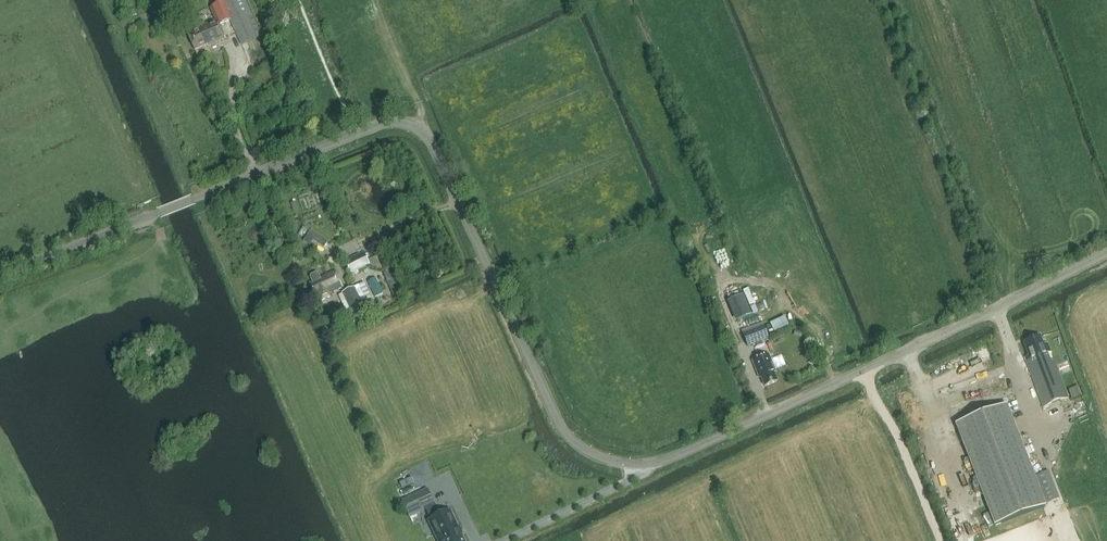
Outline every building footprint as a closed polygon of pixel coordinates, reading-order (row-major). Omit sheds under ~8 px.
[(226,38),(219,23),(230,19),(241,44),(261,35),(245,0),(228,0),(210,8),(216,19),(199,27),(200,29),(189,34),(196,50),(207,45),(208,47),(226,38)] [(311,203),(320,203),(319,192),(310,193),(311,203)] [(320,232),(315,238),(328,247),(332,241),(320,232)] [(346,264),(350,273),(370,264),(364,252),(350,258),(351,261),(346,264)] [(310,278),(312,281),(310,282),(315,294),(318,293),(322,300),(330,297),(329,293),(342,287),(335,271),(320,277),(318,274),(316,273),(310,275),(310,278)] [(364,283),(342,293),(356,322),(368,316),(369,318),(379,314),(364,283)] [(744,295),(727,301),(736,322),(752,315),(744,295)] [(779,331),(794,324),(790,315),(775,322),(779,331)] [(343,321),(346,328),(355,324),(352,317),(343,321)] [(747,347),(766,340),(769,339),(763,323),(741,332),(747,347)] [(803,332),(795,330),(794,336),(801,338),(803,332)] [(1048,343),(1043,345),(1040,336),(1023,342),(1028,357),(1024,358),(1043,408),(1069,398),(1048,343)] [(761,377),(765,386),(777,382),(773,372),(775,372),(769,355),(753,361),(759,378),(761,377)] [(1084,386),(1074,389),(1076,397),(1086,395),(1084,386)] [(1046,506),(1020,439),(1007,405),(955,425),(994,526),(1046,506)] [(1043,473),(1036,476),(1047,503),(1059,498),(1057,492),(1052,495),(1043,473)] [(427,492),(403,502),(410,518),(424,512),(429,522),(427,523),(436,540),(461,540),(459,537),(460,536),(457,530),(456,530),(448,513),(438,518),(433,506),(433,505),(427,492)] [(951,513),(956,528),(962,526),(957,511),(951,513)]
